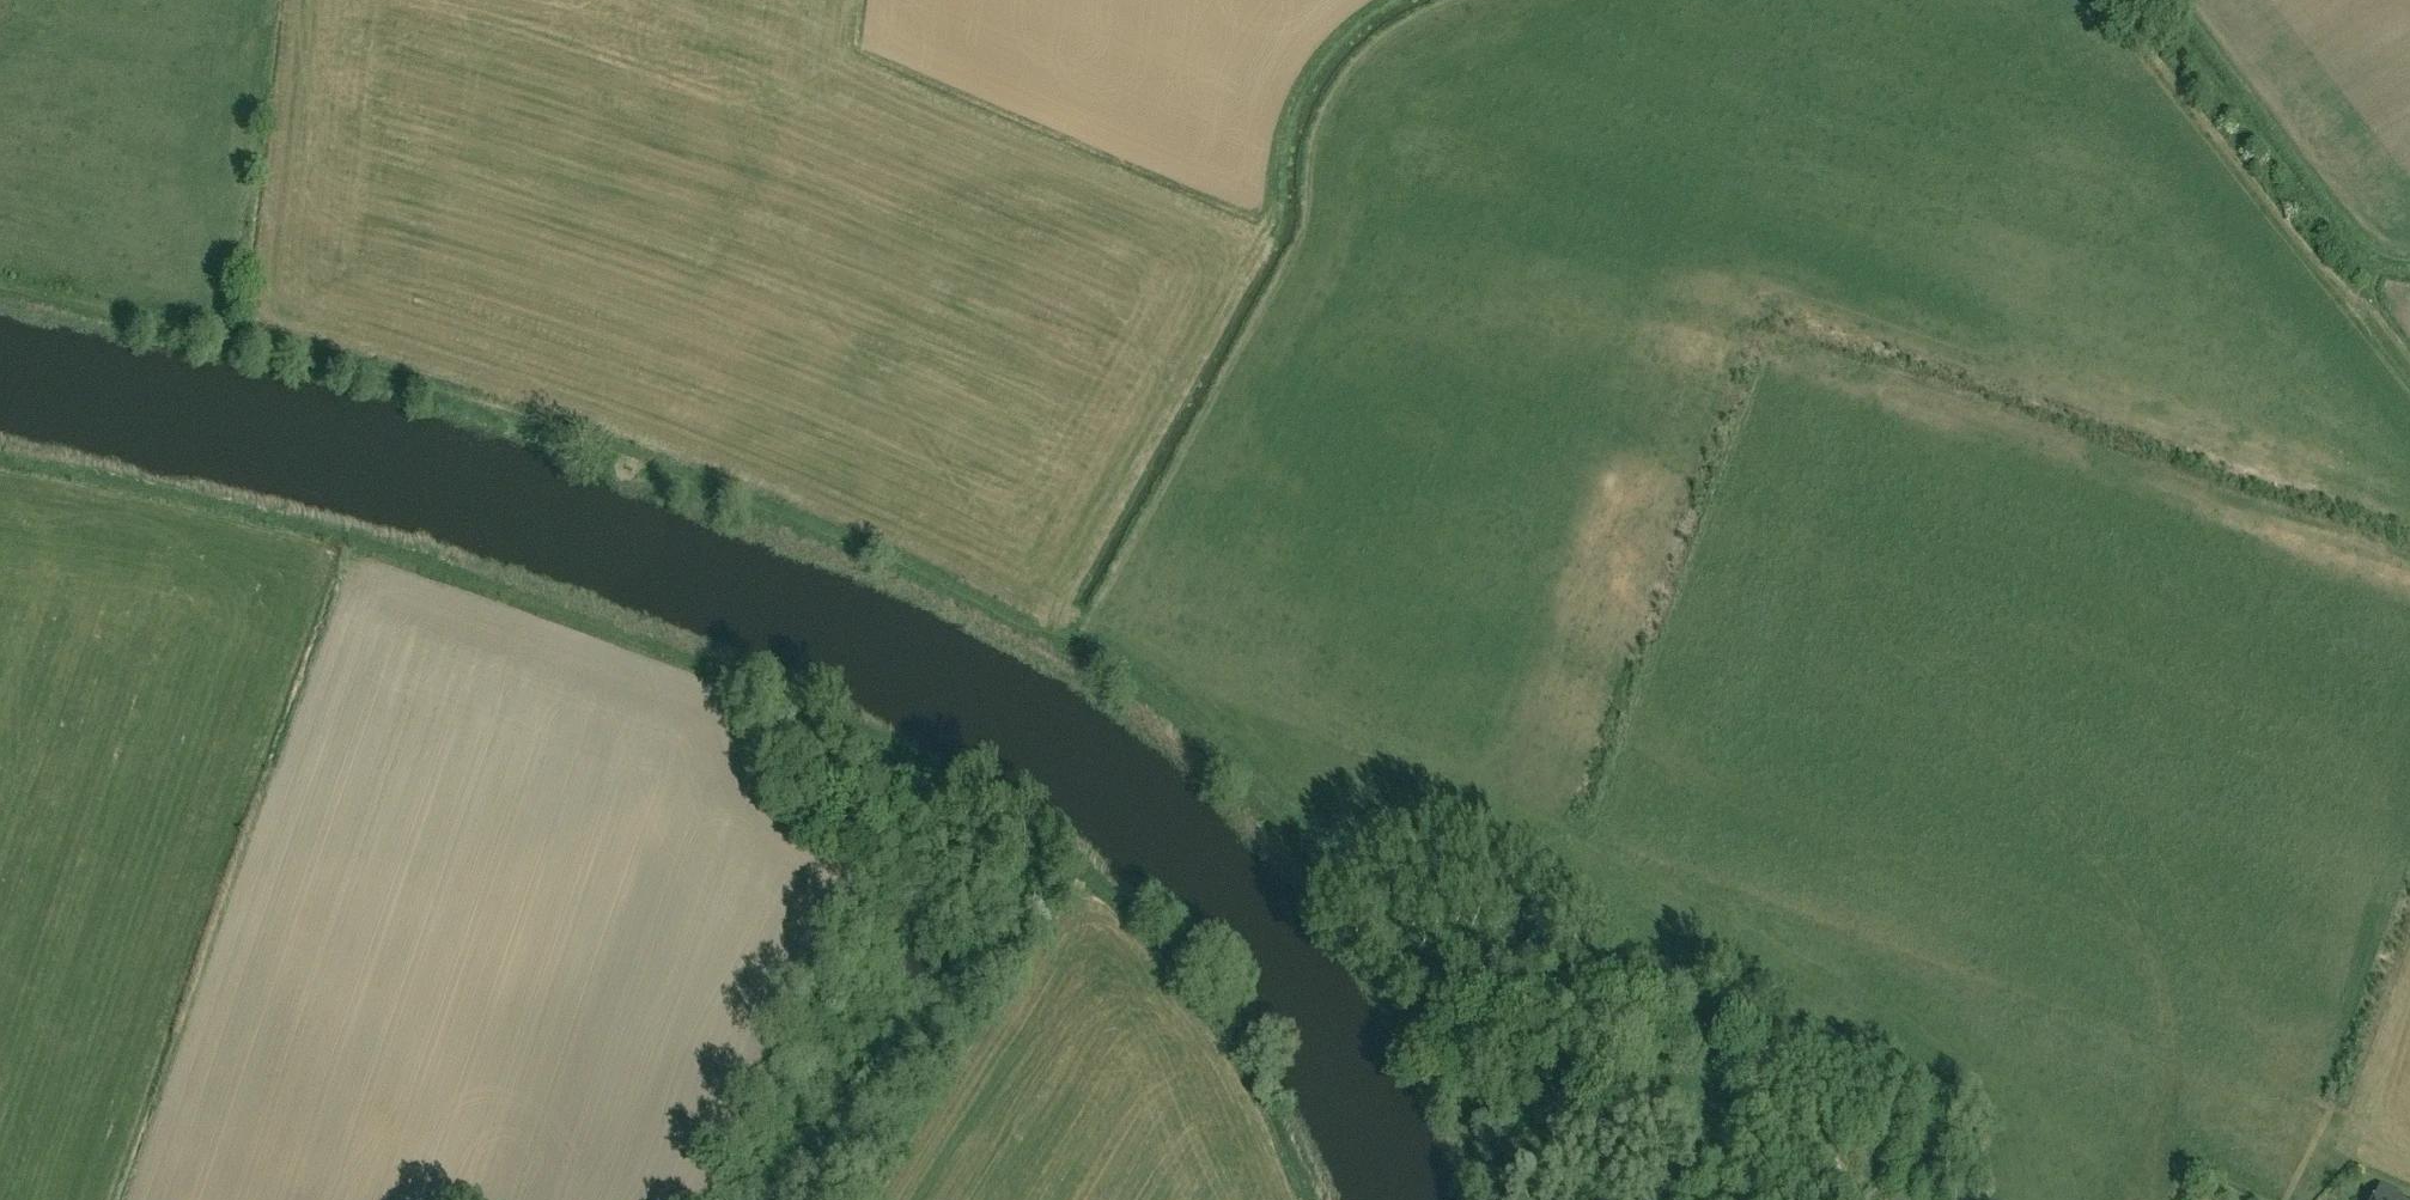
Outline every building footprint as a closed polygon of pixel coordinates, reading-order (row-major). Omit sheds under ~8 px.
[(2381,1188),(2376,1199),(2400,1199),(2402,1197),(2381,1188)]
